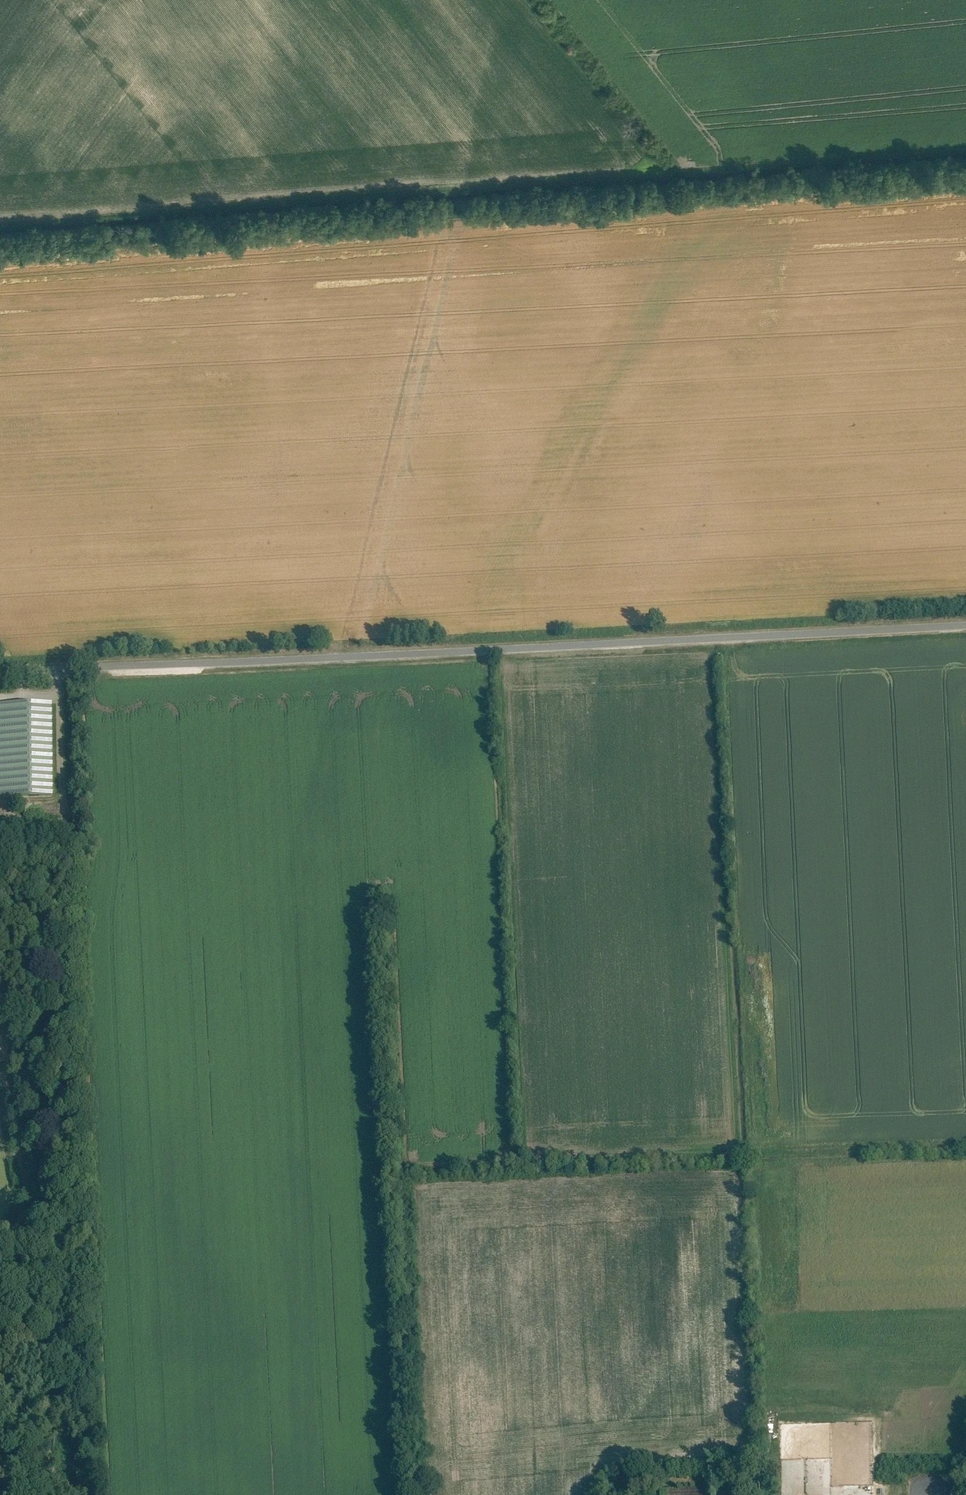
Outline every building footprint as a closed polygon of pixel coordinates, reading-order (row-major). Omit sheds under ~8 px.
[(0,704),(0,794),(50,794),(49,704),(0,704)]
